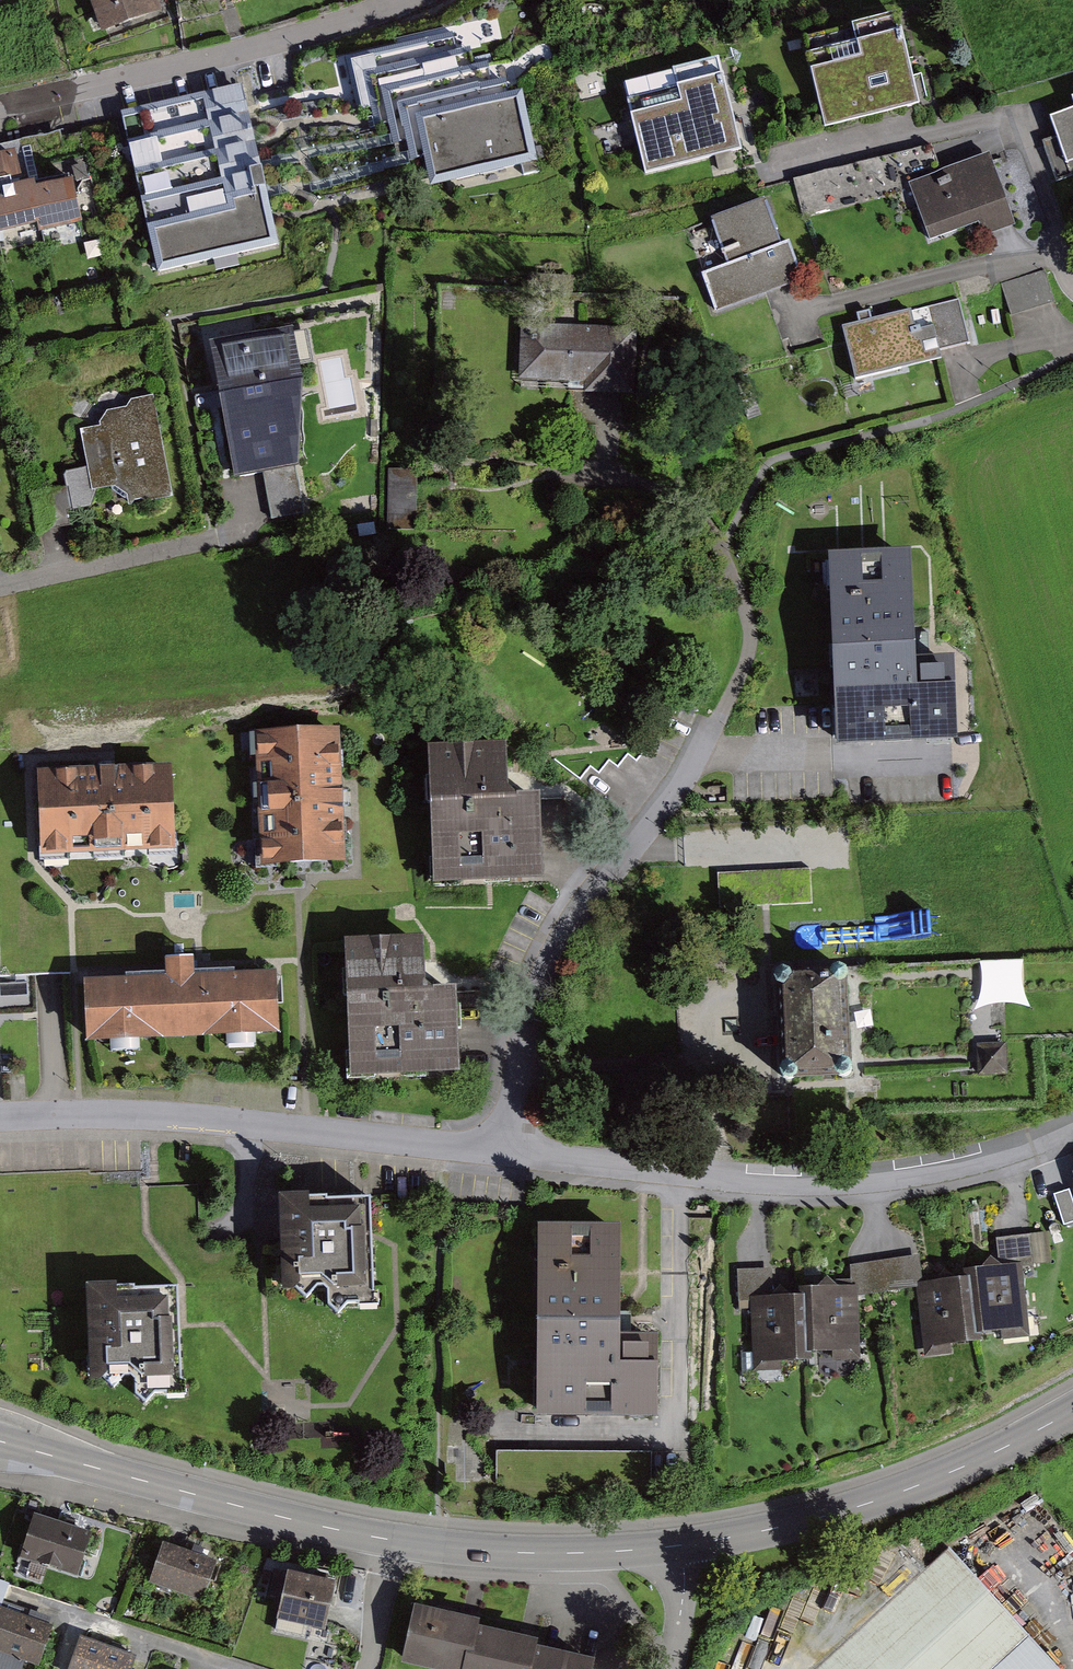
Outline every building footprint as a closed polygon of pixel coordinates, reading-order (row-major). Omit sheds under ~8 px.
[(105,33),(163,16),(158,0),(93,0),(105,33)] [(899,15),(803,40),(824,128),(920,106),(899,15)] [(469,42),(361,67),(443,188),(550,162),(469,42)] [(718,61),(624,82),(644,175),(743,148),(718,61)] [(251,106),(143,132),(179,277),(287,251),(251,106)] [(1049,119),(1065,165),(1072,162),(1072,110),(1049,119)] [(989,154),(909,183),(930,242),(978,225),(983,238),(1015,226),(989,154)] [(847,200),(845,168),(799,172),(801,204),(847,200)] [(0,214),(0,266),(96,247),(87,197),(0,214)] [(766,202),(687,230),(717,314),(804,283),(790,242),(781,245),(766,202)] [(1044,270),(1002,283),(1012,317),(1054,305),(1044,270)] [(958,301),(841,329),(854,382),(942,360),(939,351),(968,344),(958,301)] [(639,331),(520,324),(517,379),(583,383),(583,395),(635,398),(639,331)] [(292,332),(212,348),(237,477),(262,473),(271,520),(305,514),(296,467),(298,466),(304,384),(300,365),(312,363),(307,335),(293,337),(292,332)] [(101,428),(81,432),(92,492),(114,487),(127,497),(129,506),(173,498),(154,397),(132,401),(127,409),(108,412),(100,424),(101,428)] [(392,479),(392,524),(419,524),(419,480),(392,479)] [(908,559),(832,562),(841,749),(954,743),(952,694),(914,696),(908,559)] [(336,737),(260,740),(265,866),(341,863),(336,737)] [(503,751),(432,754),(436,885),(540,881),(538,806),(505,807),(503,751)] [(170,772),(41,778),(44,856),(174,850),(170,772)] [(810,870),(718,875),(719,910),(811,905),(810,870)] [(420,946),(348,948),(353,1079),(456,1075),(453,1001),(422,1002),(420,946)] [(851,958),(773,963),(781,1075),(859,1069),(851,958)] [(168,984),(88,987),(91,1043),(276,1035),(274,979),(192,982),(191,964),(168,965),(168,984)] [(1006,1043),(976,1045),(978,1078),(1008,1077),(1006,1043)] [(329,1200),(279,1202),(283,1295),(296,1295),(306,1305),(317,1293),(324,1294),(327,1297),(328,1312),(337,1320),(346,1311),(359,1310),(359,1314),(379,1313),(378,1296),(373,1295),(370,1203),(329,1205),(329,1200)] [(625,1221),(538,1221),(538,1425),(662,1425),(663,1362),(624,1361),(625,1221)] [(1040,1287),(987,1294),(997,1371),(1050,1364),(1040,1287)] [(137,1288),(86,1290),(90,1383),(103,1383),(113,1393),(124,1382),(131,1382),(135,1385),(135,1400),(144,1409),(154,1399),(166,1398),(167,1402),(186,1401),(186,1384),(181,1383),(177,1291),(137,1293),(137,1288)] [(987,1307),(929,1310),(932,1374),(990,1371),(987,1307)] [(873,1312),(766,1317),(769,1390),(876,1385),(873,1312)] [(94,1540),(38,1522),(25,1562),(81,1580),(94,1540)] [(822,1668),(1066,1668),(953,1549),(822,1668)] [(219,1568),(165,1550),(153,1589),(206,1607),(219,1568)] [(338,1584),(277,1571),(271,1602),(283,1604),(276,1639),(308,1646),(312,1625),(329,1629),(338,1584)] [(417,1609),(406,1660),(450,1668),(472,1668),(481,1629),(481,1623),(417,1609)] [(2,1613),(0,1619),(0,1652),(3,1654),(0,1662),(3,1668),(25,1668),(28,1662),(41,1667),(54,1632),(2,1613)] [(604,1662),(544,1650),(545,1643),(481,1629),(472,1668),(603,1668),(604,1662)] [(83,1640),(72,1668),(135,1668),(138,1660),(83,1640)]
